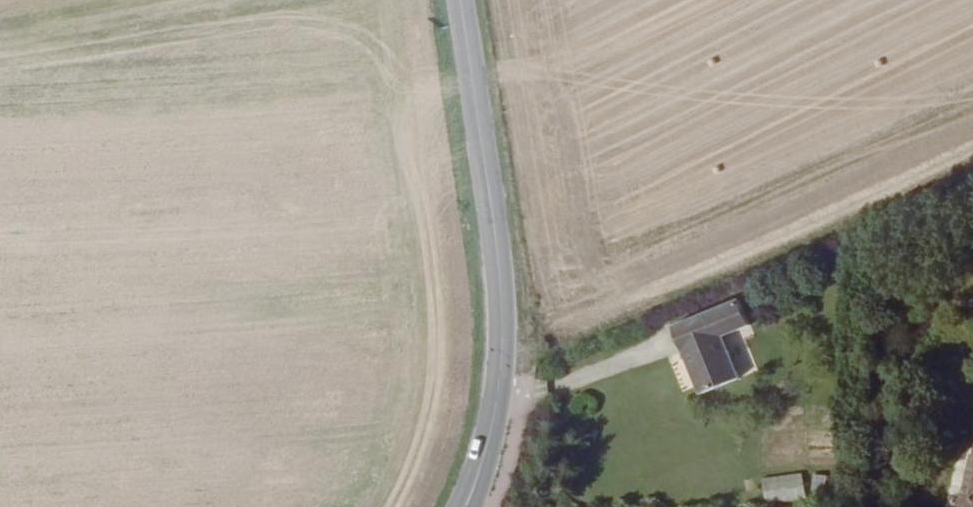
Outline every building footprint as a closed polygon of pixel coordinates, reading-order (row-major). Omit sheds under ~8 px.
[(739,378),(723,335),(750,324),(739,299),(672,326),(699,394),(739,378)] [(972,454),(960,506),(972,506),(972,454)] [(805,498),(802,472),(762,478),(765,503),(805,498)] [(838,499),(840,476),(813,474),(811,496),(838,499)]
